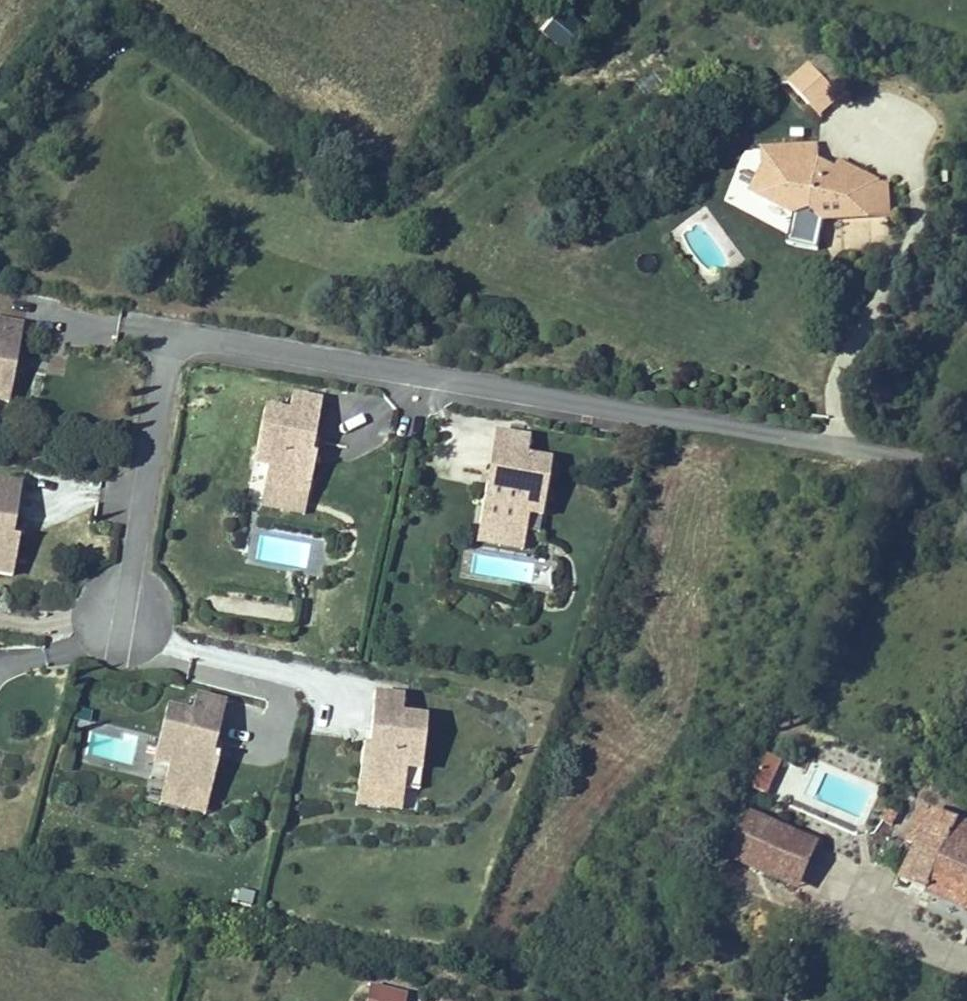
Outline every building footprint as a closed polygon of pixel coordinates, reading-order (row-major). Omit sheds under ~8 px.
[(817,68),(795,86),(815,109),(837,90),(817,68)] [(824,149),(765,150),(766,173),(754,192),(796,219),(815,208),(829,222),(875,219),(874,189),(880,184),(844,164),(838,173),(823,166),(824,149)] [(874,189),(875,219),(893,219),(895,187),(891,185),(880,184),(874,189)] [(815,208),(796,219),(794,235),(826,240),(829,222),(815,208)] [(17,361),(20,347),(30,349),(36,320),(0,313),(0,314),(0,394),(21,398),(27,363),(17,361)] [(27,363),(30,349),(20,347),(17,361),(27,363)] [(320,449),(322,435),(326,436),(333,397),(304,392),(300,411),(276,406),(262,478),(320,489),(327,450),(320,449)] [(503,484),(513,431),(507,430),(497,483),(503,484)] [(552,515),(562,459),(538,455),(541,436),(513,431),(503,484),(497,483),(490,521),(536,529),(539,512),(552,515)] [(327,450),(330,437),(326,436),(322,435),(320,449),(327,450)] [(20,518),(26,519),(33,479),(4,474),(1,493),(0,493),(0,568),(23,572),(30,534),(24,533),(17,531),(20,518)] [(316,511),(320,489),(262,478),(258,500),(316,511)] [(550,531),(552,515),(539,512),(536,529),(550,531)] [(24,533),(26,519),(20,518),(17,531),(24,533)] [(536,529),(490,521),(487,540),(533,548),(536,529)] [(428,787),(437,715),(412,712),(414,692),(386,688),(379,743),(373,742),(369,781),(428,787)] [(219,790),(229,752),(223,750),(236,698),(207,691),(202,710),(178,704),(164,758),(179,762),(175,779),(219,790)] [(82,763),(138,770),(142,738),(87,730),(82,763)] [(768,754),(753,790),(767,797),(782,760),(768,754)] [(175,779),(179,762),(164,758),(160,775),(175,779)] [(959,820),(934,809),(933,811),(923,807),(907,841),(917,845),(901,880),(958,905),(966,887),(966,888),(966,823),(959,820)] [(888,808),(881,819),(883,820),(892,825),(898,814),(888,808)] [(735,809),(732,816),(743,821),(728,858),(765,873),(783,829),(735,809)] [(783,829),(765,873),(798,887),(816,843),(783,829)] [(958,905),(966,908),(966,888),(966,887),(958,905)] [(407,995),(370,986),(366,1000),(406,1000),(407,995)]
